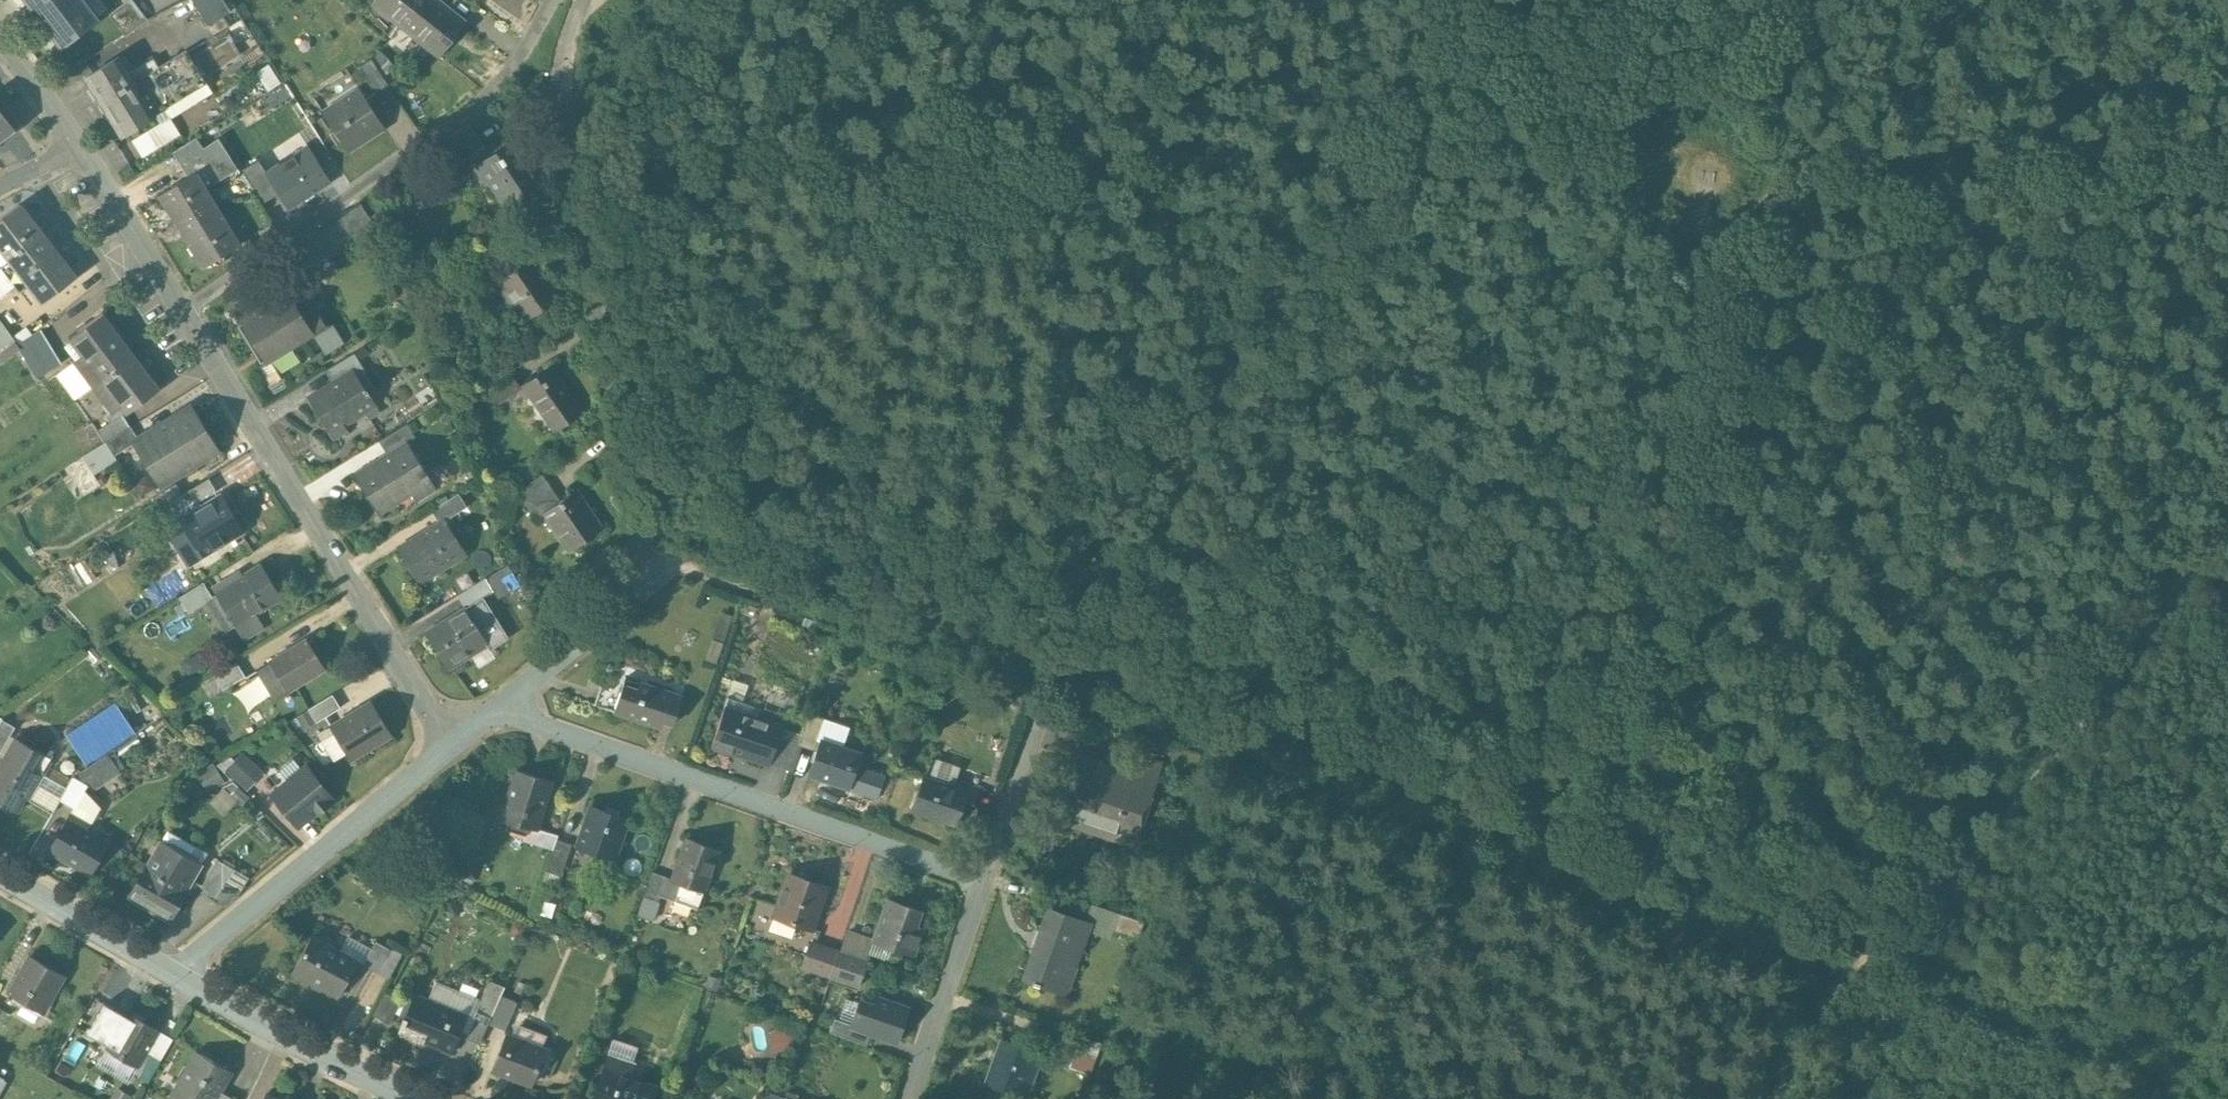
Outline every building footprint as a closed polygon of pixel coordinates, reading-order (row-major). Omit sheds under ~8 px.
[(38,16),(59,0),(26,0),(38,16)] [(38,16),(61,47),(97,19),(82,0),(59,0),(38,16)] [(132,0),(129,0),(109,15),(126,37),(148,21),(132,0)] [(209,26),(231,12),(223,0),(192,0),(209,26)] [(374,2),(402,25),(421,0),(376,0),(374,2)] [(438,0),(421,0),(402,25),(440,55),(466,22),(438,0)] [(230,35),(192,58),(205,80),(243,57),(230,35)] [(159,68),(135,82),(130,74),(120,57),(87,77),(122,137),(208,85),(205,80),(192,58),(188,51),(159,68)] [(389,85),(371,59),(359,67),(376,93),(389,85)] [(154,60),(130,74),(135,82),(159,68),(154,60)] [(357,84),(321,106),(324,112),(360,90),(357,84)] [(360,90),(324,112),(349,152),(351,151),(349,147),(380,127),(382,131),(385,130),(360,90)] [(14,128),(0,109),(0,139),(14,128)] [(140,154),(180,136),(172,118),(132,136),(140,154)] [(196,139),(174,152),(189,178),(190,179),(197,174),(212,165),(202,149),(196,139)] [(237,170),(218,139),(202,149),(212,165),(197,174),(206,189),(237,170)] [(488,160),(480,166),(506,204),(541,180),(514,142),(488,160)] [(264,172),(286,209),(329,184),(307,147),(264,172)] [(480,149),(468,158),(475,169),(480,166),(488,160),(480,149)] [(189,178),(158,196),(175,223),(213,200),(206,189),(197,174),(190,179),(189,178)] [(175,223),(174,224),(202,269),(241,245),(213,200),(175,223)] [(20,204),(0,219),(0,249),(1,248),(10,260),(43,236),(43,235),(20,204)] [(359,204),(322,230),(335,249),(372,223),(359,204)] [(321,228),(298,242),(314,265),(336,250),(335,249),(322,230),(321,228)] [(74,279),(43,236),(10,260),(29,286),(41,303),(74,279)] [(487,255),(467,269),(476,282),(496,268),(487,255)] [(0,268),(0,297),(15,286),(19,292),(29,286),(10,260),(0,268)] [(538,274),(529,261),(498,283),(513,304),(517,301),(529,318),(562,295),(545,270),(538,274)] [(301,282),(238,320),(265,365),(328,326),(301,282)] [(137,356),(104,313),(81,331),(82,332),(73,339),(85,355),(76,362),(93,384),(114,411),(116,413),(123,408),(127,414),(159,389),(135,358),(137,356)] [(16,343),(0,319),(0,355),(16,343)] [(41,331),(17,346),(38,379),(62,364),(41,331)] [(354,354),(332,367),(339,379),(361,366),(354,354)] [(76,362),(58,377),(75,398),(93,384),(76,362)] [(339,379),(308,399),(329,434),(365,412),(357,400),(375,389),(361,366),(339,379)] [(551,367),(525,386),(555,429),(581,411),(551,367)] [(510,376),(489,389),(497,402),(518,389),(510,376)] [(191,407),(138,439),(139,441),(135,444),(160,486),(218,450),(191,407)] [(123,408),(116,413),(114,411),(107,415),(112,423),(124,416),(127,414),(123,408)] [(112,423),(98,432),(105,443),(131,427),(124,416),(112,423)] [(407,424),(380,442),(386,453),(405,441),(406,442),(415,436),(407,424)] [(131,427),(105,443),(114,457),(135,444),(139,441),(138,439),(131,427)] [(386,453),(354,473),(379,514),(411,494),(407,488),(427,476),(428,475),(426,472),(425,472),(406,442),(405,441),(386,453)] [(105,443),(83,457),(94,473),(115,460),(114,457),(105,443)] [(427,476),(407,488),(411,494),(417,503),(436,491),(427,476)] [(210,477),(182,494),(191,508),(194,506),(194,505),(199,502),(199,501),(217,489),(210,477)] [(541,478),(519,493),(528,505),(549,491),(541,478)] [(177,484),(157,496),(162,506),(183,493),(177,484)] [(549,491),(528,505),(540,522),(547,518),(543,513),(558,502),(549,491)] [(558,502),(543,513),(547,518),(570,550),(601,529),(574,491),(558,502)] [(460,493),(435,509),(442,521),(444,520),(445,521),(468,507),(460,493)] [(182,494),(170,502),(181,520),(197,510),(194,506),(191,508),(182,494)] [(181,520),(169,527),(189,559),(200,552),(202,554),(241,529),(220,495),(197,510),(181,520)] [(442,521),(399,547),(417,576),(435,565),(438,570),(465,554),(445,521),(444,520),(442,521)] [(260,563),(216,590),(217,592),(212,595),(212,597),(209,599),(227,630),(238,624),(234,618),(259,602),(262,609),(281,597),(260,563)] [(181,567),(145,589),(156,608),(185,590),(183,587),(191,582),(181,567)] [(487,576),(498,595),(513,586),(502,568),(487,576)] [(485,578),(457,596),(465,609),(483,598),(484,599),(494,593),(485,578)] [(203,582),(179,597),(188,612),(209,599),(212,597),(212,595),(203,582)] [(465,609),(427,632),(449,669),(487,645),(490,650),(508,639),(484,599),(483,598),(465,609)] [(307,639),(270,661),(287,690),(325,668),(307,639)] [(237,661),(213,675),(222,689),(245,675),(237,661)] [(682,697),(625,678),(620,695),(614,693),(608,710),(614,712),(662,728),(668,711),(677,714),(682,697)] [(731,694),(744,696),(746,682),(733,680),(731,694)] [(331,695),(308,708),(316,721),(338,707),(331,695)] [(118,699),(67,732),(88,763),(138,730),(118,699)] [(370,702),(331,726),(350,759),(390,735),(370,702)] [(782,727),(724,707),(711,748),(732,755),(733,752),(770,764),(779,737),(782,727)] [(824,718),(810,713),(800,742),(814,747),(824,718)] [(1,752),(16,726),(3,718),(0,722),(0,751),(1,752)] [(38,781),(52,757),(17,737),(0,768),(0,802),(17,812),(26,797),(53,812),(63,795),(38,781)] [(799,744),(779,737),(770,764),(790,770),(799,744)] [(856,753),(821,741),(810,773),(849,787),(856,768),(852,766),(856,753)] [(107,754),(73,778),(86,786),(92,792),(120,772),(107,754)] [(243,754),(227,770),(247,789),(256,779),(243,767),(249,760),(243,754)] [(1163,764),(1138,756),(1131,777),(1150,784),(1150,786),(1155,787),(1163,764)] [(1131,777),(1077,759),(1057,815),(1131,840),(1150,786),(1150,784),(1131,777)] [(306,767),(272,795),(299,827),(318,811),(320,813),(329,805),(327,803),(333,799),(306,767)] [(516,770),(501,818),(526,826),(537,830),(552,782),(516,770)] [(925,777),(912,811),(914,812),(915,810),(956,824),(960,812),(966,815),(970,802),(952,796),(955,788),(926,779),(927,777),(925,777)] [(86,786),(73,778),(61,800),(74,807),(84,790),(86,786)] [(979,789),(957,781),(955,788),(952,796),(970,802),(974,803),(979,789)] [(100,808),(84,790),(74,807),(65,824),(81,833),(84,828),(87,830),(100,808)] [(591,806),(578,846),(614,859),(628,818),(591,806)] [(81,833),(65,824),(50,851),(89,873),(107,841),(87,830),(84,828),(81,833)] [(537,830),(526,826),(523,839),(554,848),(557,839),(558,836),(537,830)] [(687,838),(673,879),(668,877),(661,896),(698,909),(704,891),(718,850),(687,838)] [(572,844),(557,839),(546,871),(561,876),(572,844)] [(161,840),(128,896),(170,920),(202,865),(161,840)] [(217,859),(198,891),(214,901),(233,869),(217,859)] [(668,877),(652,872),(643,898),(659,903),(661,896),(668,877)] [(826,887),(789,874),(774,917),(812,929),(826,887)] [(435,887),(420,880),(416,889),(430,896),(435,887)] [(921,910),(888,899),(874,942),(912,955),(922,928),(915,926),(921,910)] [(1090,923),(1049,908),(1023,980),(1033,984),(1033,985),(1039,987),(1041,981),(1062,988),(1070,965),(1075,967),(1090,923)] [(1145,922),(1120,913),(1114,931),(1139,940),(1145,922)] [(358,961),(312,936),(293,971),(339,996),(358,961)] [(376,941),(363,965),(377,972),(389,948),(376,941)] [(838,953),(811,943),(802,967),(830,976),(838,953)] [(867,962),(838,953),(830,976),(858,986),(867,962)] [(31,955),(9,993),(43,1012),(64,975),(31,955)] [(482,1000),(436,981),(428,999),(467,1015),(461,1031),(468,1034),(477,1011),(482,1000)] [(482,1000),(477,1011),(491,1018),(501,995),(504,988),(490,982),(482,1000)] [(373,1013),(385,1018),(396,995),(384,990),(373,1013)] [(428,999),(416,993),(406,1017),(405,1017),(401,1025),(427,1036),(425,1042),(452,1053),(461,1031),(467,1015),(428,999)] [(517,1002),(501,995),(491,1018),(489,1024),(505,1031),(517,1002)] [(908,1009),(879,999),(876,1007),(861,1001),(852,1025),(852,1026),(872,1033),(896,1042),(908,1009)] [(0,1007),(0,1034),(13,1012),(1,1005),(0,1007)] [(491,1018),(477,1011),(468,1034),(482,1040),(489,1024),(491,1018)] [(128,1012),(107,1048),(139,1067),(139,1066),(138,1065),(146,1051),(158,1030),(159,1031),(160,1030),(128,1012)] [(872,1033),(852,1026),(852,1025),(835,1019),(830,1032),(868,1046),(872,1033)] [(546,1036),(516,1025),(512,1037),(541,1049),(546,1036)] [(158,1030),(146,1051),(157,1058),(170,1037),(159,1031),(158,1030)] [(512,1037),(506,1035),(493,1070),(533,1085),(546,1051),(541,1049),(512,1037)] [(1102,1044),(1081,1037),(1076,1051),(1097,1058),(1102,1044)] [(1041,1053),(1002,1039),(986,1085),(1025,1098),(1026,1098),(1022,1097),(1031,1073),(1034,1074),(1041,1053)] [(612,1044),(592,1098),(653,1098),(656,1089),(627,1078),(636,1052),(612,1044)] [(198,1051),(171,1098),(218,1098),(222,1092),(220,1091),(231,1070),(198,1051)] [(1097,1058),(1076,1051),(1070,1068),(1091,1075),(1097,1058)]
